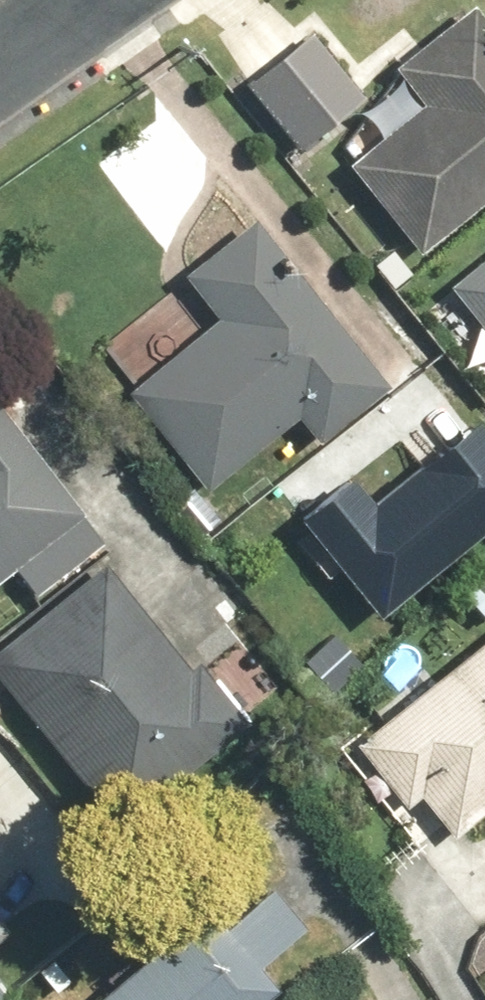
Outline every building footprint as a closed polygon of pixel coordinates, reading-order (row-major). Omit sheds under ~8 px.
[(415,97),(339,156),(414,254),(484,199),(484,21),(472,5),(391,66),(415,97)] [(309,28),(239,84),(295,154),(365,99),(309,28)] [(182,279),(213,316),(123,392),(205,489),(292,416),(313,441),(385,380),(250,221),(182,279)] [(447,275),(484,324),(484,246),(447,275)] [(464,414),(387,479),(458,565),(484,542),(484,516),(480,510),(484,505),(484,439),(464,414)] [(11,569),(34,600),(103,546),(0,415),(0,578),(11,569)] [(102,563),(0,642),(0,682),(108,822),(230,728),(102,563)] [(349,747),(401,810),(417,797),(447,834),(484,802),(484,635),(349,747)] [(206,903),(89,999),(277,999),(282,996),(206,903)]
